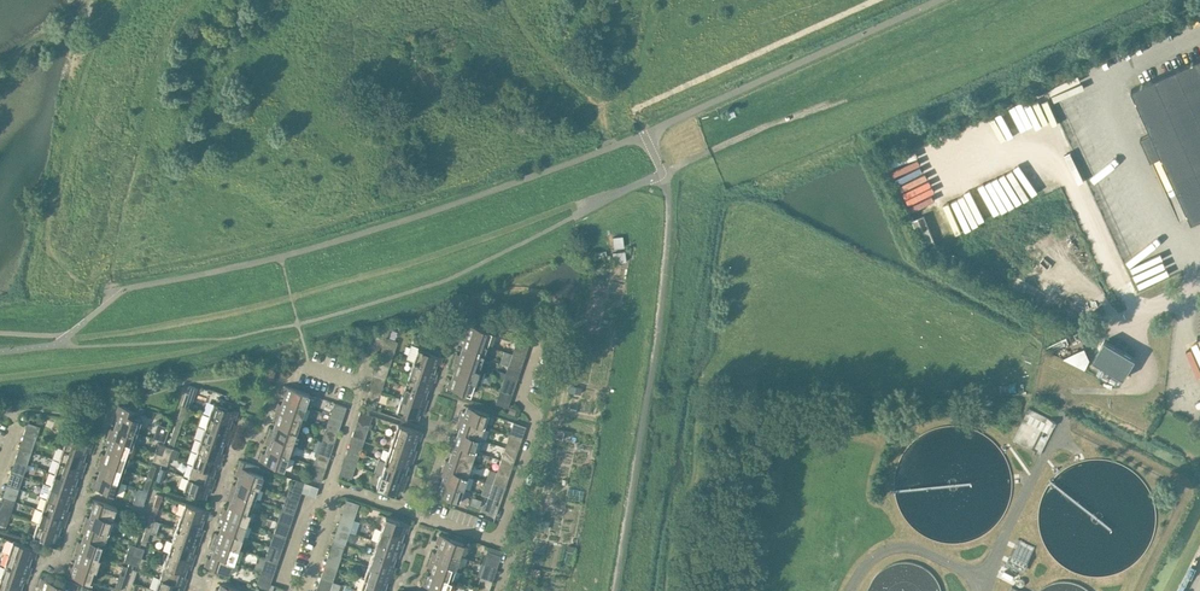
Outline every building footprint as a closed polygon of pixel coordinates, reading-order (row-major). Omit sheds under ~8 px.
[(1199,218),(1199,57),(1131,89),(1151,133),(1140,138),(1150,161),(1161,156),(1191,222),(1199,218)] [(464,328),(462,336),(486,344),(491,331),(471,325),(469,330),(464,328)] [(388,327),(385,337),(392,339),(395,329),(388,327)] [(497,327),(495,334),(501,336),(503,329),(497,327)] [(414,334),(412,339),(414,343),(418,344),(419,342),(421,337),(414,334)] [(464,345),(462,350),(482,357),(486,344),(462,336),(459,344),(464,345)] [(383,342),(396,346),(397,341),(392,339),(385,337),(383,342)] [(1104,341),(1093,360),(1123,378),(1134,359),(1104,341)] [(410,344),(406,358),(413,361),(433,368),(435,363),(439,365),(439,364),(442,357),(442,356),(422,349),(418,347),(410,344)] [(1084,366),(1089,356),(1084,345),(1061,355),(1084,366)] [(513,347),(511,353),(524,357),(526,352),(513,347)] [(456,353),(453,361),(478,369),(482,357),(462,350),(461,355),(456,353)] [(510,357),(522,362),(524,357),(511,353),(510,357)] [(378,357),(376,362),(389,366),(390,361),(378,357)] [(413,361),(409,373),(434,382),(436,374),(432,373),(433,368),(413,361)] [(455,370),(454,375),(474,382),(474,381),(479,383),(484,371),(478,369),(453,361),(451,368),(455,370)] [(376,362),(374,367),(387,371),(389,366),(376,362)] [(505,372),(503,378),(516,382),(517,377),(505,372)] [(409,373),(405,386),(425,393),(426,388),(431,389),(434,382),(409,373)] [(469,394),(474,382),(454,375),(452,379),(448,378),(445,386),(469,394)] [(501,383),(514,387),(516,382),(503,378),(501,383)] [(369,382),(367,387),(380,391),(382,386),(369,382)] [(501,383),(499,390),(511,394),(514,387),(501,383)] [(286,395),(285,399),(304,406),(309,394),(284,385),(281,394),(286,395)] [(405,386),(400,398),(425,406),(428,399),(423,397),(425,393),(405,386)] [(367,387),(366,392),(378,396),(380,391),(367,387)] [(213,402),(209,415),(229,422),(230,417),(235,419),(238,411),(231,409),(233,403),(217,397),(215,403),(213,402)] [(423,414),(425,406),(400,398),(396,411),(416,418),(418,412),(423,414)] [(507,407),(508,403),(509,402),(496,398),(494,403),(507,407)] [(278,403),(275,410),(300,419),(304,406),(285,399),(283,405),(278,403)] [(363,399),(362,405),(374,409),(376,403),(364,399),(363,399)] [(332,407),(344,411),(346,406),(334,402),(332,407)] [(118,421),(116,425),(136,432),(141,419),(136,417),(138,411),(118,405),(113,419),(118,421)] [(181,406),(177,419),(182,420),(186,407),(181,406)] [(461,410),(458,418),(483,426),(487,413),(468,406),(466,412),(461,410)] [(509,406),(507,412),(514,415),(516,408),(509,406)] [(278,419),(276,424),(296,431),(300,419),(275,410),(273,418),(278,419)] [(360,411),(358,416),(370,420),(372,415),(360,411)] [(209,415),(204,428),(229,436),(232,428),(227,427),(229,422),(209,415)] [(461,427),(459,432),(479,438),(483,426),(458,418),(456,425),(461,427)] [(177,419),(173,431),(178,432),(182,420),(177,419)] [(27,422),(23,435),(35,439),(40,426),(27,422)] [(327,422),(325,427),(337,431),(339,426),(327,422)] [(513,422),(508,434),(521,439),(525,427),(513,422)] [(397,423),(393,436),(413,443),(414,438),(419,440),(422,432),(397,423)] [(269,429),(267,434),(292,443),(299,446),(303,434),(296,431),(292,430),(276,424),(274,429),(270,428),(269,429)] [(110,428),(107,436),(132,445),(136,432),(116,425),(115,430),(110,428)] [(323,432),(336,437),(337,431),(325,427),(323,432)] [(204,428),(200,440),(220,447),(222,442),(227,444),(229,436),(204,428)] [(157,439),(159,440),(164,441),(166,434),(159,431),(157,439)] [(173,431),(168,443),(173,445),(178,432),(173,431)] [(353,431),(351,436),(363,440),(365,435),(353,431)] [(453,434),(450,442),(475,451),(479,438),(459,432),(458,436),(453,434)] [(269,444),(268,449),(287,456),(292,443),(267,434),(264,443),(269,444)] [(507,438),(520,443),(521,439),(508,434),(507,438)] [(67,435),(63,448),(83,455),(84,450),(89,452),(92,444),(67,435)] [(110,445),(108,450),(128,457),(132,445),(107,436),(105,444),(110,445)] [(351,436),(349,441),(362,445),(363,440),(351,436)] [(393,436),(389,449),(413,457),(416,450),(411,448),(413,443),(393,436)] [(507,438),(505,446),(517,450),(520,443),(507,438)] [(200,440),(196,452),(221,461),(223,453),(219,451),(220,447),(200,440)] [(20,442),(19,447),(31,451),(33,446),(20,442)] [(452,452),(451,456),(471,463),(475,451),(450,442),(448,450),(452,452)] [(158,443),(155,452),(162,455),(165,446),(158,443)] [(165,446),(162,455),(169,457),(170,457),(172,448),(165,446)] [(505,446),(502,453),(514,458),(517,450),(505,446)] [(19,447),(17,452),(29,456),(31,451),(19,447)] [(318,447),(317,452),(329,456),(331,451),(318,447)] [(63,448),(58,461),(83,469),(86,462),(81,460),(83,455),(63,448)] [(172,448),(170,457),(176,459),(179,450),(172,448)] [(261,452),(259,460),(283,469),(287,456),(268,449),(266,454),(261,452)] [(389,449),(384,461),(404,468),(406,463),(411,465),(413,457),(389,449)] [(102,453),(99,461),(124,469),(128,457),(108,450),(107,455),(102,453)] [(152,461),(157,463),(159,463),(162,455),(155,452),(152,461)] [(196,452),(192,465),(212,472),(213,467),(218,468),(221,461),(196,452)] [(315,457),(327,461),(329,456),(317,452),(315,457)] [(502,453),(500,459),(512,464),(514,458),(502,453)] [(162,455),(159,463),(166,466),(169,457),(162,455)] [(344,456),(343,461),(355,465),(357,460),(344,456)] [(444,459),(442,467),(466,475),(471,463),(451,456),(449,461),(444,459)] [(238,466),(235,474),(240,476),(238,480),(258,487),(262,474),(264,467),(245,461),(240,459),(238,466)] [(499,464),(511,468),(512,464),(500,459),(499,464)] [(58,461),(54,473),(74,480),(76,475),(81,477),(83,469),(58,461)] [(101,470),(100,475),(119,482),(124,469),(99,461),(96,468),(101,470)] [(343,461),(341,466),(353,471),(355,465),(343,461)] [(384,461),(380,474),(405,482),(408,474),(403,473),(404,468),(384,461)] [(151,464),(146,477),(151,479),(156,466),(151,464)] [(496,471),(509,475),(511,468),(499,464),(498,467),(496,471)] [(192,465),(188,477),(212,485),(215,478),(210,476),(212,472),(192,465)] [(12,466),(10,472),(23,476),(25,470),(12,466)] [(444,476),(443,481),(462,487),(466,475),(442,467),(439,475),(444,476)] [(160,468),(156,480),(161,482),(165,469),(160,468)] [(485,481),(492,484),(494,479),(506,483),(509,475),(496,471),(491,469),(489,469),(485,481)] [(10,472),(9,476),(21,480),(23,476),(10,472)] [(310,472),(308,477),(320,481),(322,476),(310,472)] [(54,473),(50,485),(75,494),(77,486),(73,485),(74,480),(54,473)] [(403,490),(405,482),(380,474),(376,486),(396,493),(398,488),(403,490)] [(93,478),(90,486),(95,487),(94,492),(113,499),(115,494),(119,482),(100,475),(98,479),(93,478)] [(146,477),(142,489),(147,491),(151,479),(146,477)] [(210,493),(212,485),(188,477),(183,490),(203,497),(205,491),(210,493)] [(494,479),(492,484),(504,488),(506,483),(494,479)] [(232,483),(229,491),(254,499),(258,487),(238,480),(237,485),(232,483)] [(458,500),(462,487),(443,481),(441,486),(436,484),(433,492),(458,500)] [(485,481),(481,493),(488,496),(492,484),(485,481)] [(288,488),(300,493),(302,488),(290,483),(288,488)] [(488,496),(500,500),(504,488),(492,484),(488,496)] [(50,485),(46,498),(66,505),(67,500),(72,501),(75,494),(50,485)] [(138,501),(143,503),(147,491),(142,489),(138,501)] [(4,491),(2,496),(14,501),(16,496),(4,491)] [(231,500),(230,504),(250,511),(254,499),(229,491),(227,499),(231,500)] [(157,494),(153,506),(158,508),(162,495),(157,494)] [(2,496),(0,501),(13,506),(14,501),(2,496)] [(496,513),(500,500),(488,496),(483,509),(496,513)] [(46,498),(42,510),(66,519),(69,511),(64,509),(66,505),(46,498)] [(94,509),(92,513),(112,520),(117,507),(92,499),(89,507),(94,509)] [(345,502),(343,507),(356,512),(357,506),(345,502)] [(185,503),(181,516),(201,523),(203,518),(207,520),(210,511),(185,503)] [(223,508),(221,516),(245,524),(250,511),(230,504),(228,510),(223,508)] [(283,504),(281,508),(294,512),(295,508),(283,504)] [(153,506),(149,519),(153,520),(158,508),(153,506)] [(279,514),(292,518),(294,512),(281,508),(279,514)] [(42,510),(37,522),(57,529),(59,524),(64,526),(66,519),(42,510)] [(86,517),(84,524),(108,532),(112,520),(92,513),(91,518),(86,517)] [(139,515),(135,528),(140,529),(144,517),(139,515)] [(181,516),(176,528),(201,537),(204,529),(200,528),(201,523),(181,516)] [(223,525),(221,530),(241,536),(245,524),(221,516),(218,523),(223,525)] [(385,516),(381,529),(400,535),(402,531),(407,532),(409,524),(385,516)] [(149,519),(144,531),(149,532),(153,520),(149,519)] [(33,535),(38,537),(58,543),(61,535),(56,534),(57,529),(37,522),(33,535)] [(338,523),(336,528),(349,532),(351,527),(338,523)] [(86,533),(84,538),(104,544),(108,532),(84,524),(81,532),(86,533)] [(131,540),(136,542),(140,529),(135,528),(131,540)] [(176,528),(172,540),(193,547),(194,543),(198,544),(201,537),(176,528)] [(336,528),(335,532),(335,533),(347,537),(349,532),(336,528)] [(274,529),(273,533),(285,537),(287,533),(274,529)] [(381,529),(376,541),(401,550),(404,542),(399,540),(400,535),(381,529)] [(215,533),(213,540),(237,548),(241,536),(221,530),(220,534),(215,533)] [(144,531),(140,543),(145,545),(149,532),(144,531)] [(349,532),(347,539),(352,541),(355,540),(356,534),(349,532)] [(271,539),(283,543),(285,537),(273,533),(271,539)] [(440,543),(439,548),(459,555),(463,542),(438,534),(436,542),(440,543)] [(77,541),(75,549),(100,557),(104,544),(84,538),(82,543),(77,541)] [(172,540),(168,552),(193,561),(195,554),(191,553),(193,547),(172,540)] [(215,550),(213,554),(233,562),(237,548),(213,540),(210,548),(215,550)] [(13,541),(8,554),(26,560),(28,560),(29,556),(34,558),(37,549),(13,541)] [(376,541),(372,553),(391,560),(393,560),(395,556),(398,557),(401,550),(376,541)] [(129,543),(126,552),(134,555),(137,546),(129,543)] [(137,546),(134,555),(141,557),(144,548),(137,546)] [(490,546),(488,551),(501,555),(502,551),(490,546)] [(330,548),(328,552),(341,556),(342,552),(330,548)] [(432,552),(430,559),(431,560),(454,567),(459,555),(439,548),(437,553),(432,552)] [(77,558),(76,563),(95,569),(100,557),(75,549),(72,557),(77,558)] [(486,556),(499,560),(501,555),(488,551),(486,556)] [(123,561),(128,563),(131,564),(132,560),(134,555),(126,552),(123,561)] [(168,552),(163,565),(183,572),(185,567),(190,569),(193,561),(168,552)] [(328,552),(327,557),(339,561),(341,556),(328,552)] [(266,553),(264,558),(277,562),(279,557),(266,553)] [(372,553),(368,566),(393,574),(395,566),(391,565),(393,560),(391,560),(372,553)] [(8,554),(4,566),(29,574),(31,567),(27,565),(28,560),(26,560),(8,554)] [(207,557),(204,564),(204,565),(228,574),(233,562),(213,554),(212,558),(207,557)] [(132,560),(131,564),(138,566),(141,557),(134,555),(132,560)] [(263,563),(275,567),(277,562),(264,558),(263,563)] [(431,568),(429,573),(450,580),(451,578),(457,580),(460,571),(454,569),(454,567),(431,560),(430,559),(427,567),(431,568)] [(69,566),(67,574),(91,582),(95,569),(76,563),(74,567),(69,566)] [(122,565),(118,577),(123,579),(127,566),(122,565)] [(163,565),(159,577),(184,585),(187,578),(182,576),(183,572),(163,565)] [(0,578),(20,585),(22,580),(26,582),(29,574),(4,566),(0,578)] [(368,566),(364,578),(385,585),(386,581),(390,582),(393,574),(368,566)] [(132,568),(128,580),(133,582),(137,570),(132,568)] [(481,571),(480,576),(492,580),(494,575),(481,571)] [(321,572),(320,577),(332,581),(334,576),(321,572)] [(421,585),(440,590),(446,590),(450,580),(429,573),(428,577),(424,576),(421,585)] [(478,581),(490,585),(492,580),(480,576),(478,581)] [(114,589),(119,590),(123,579),(118,577),(114,589)] [(155,590),(159,590),(182,590),(184,585),(159,577),(155,590)] [(320,577),(318,582),(330,587),(332,581),(320,577)] [(18,590),(20,585),(0,578),(0,590),(22,590),(18,590)] [(42,590),(63,590),(65,586),(41,578),(38,586),(43,587),(42,590)] [(268,587),(270,582),(258,578),(256,583),(268,587)] [(360,590),(361,590),(387,590),(383,590),(385,585),(364,578),(360,590)] [(124,590),(130,590),(133,582),(128,580),(124,590)]
